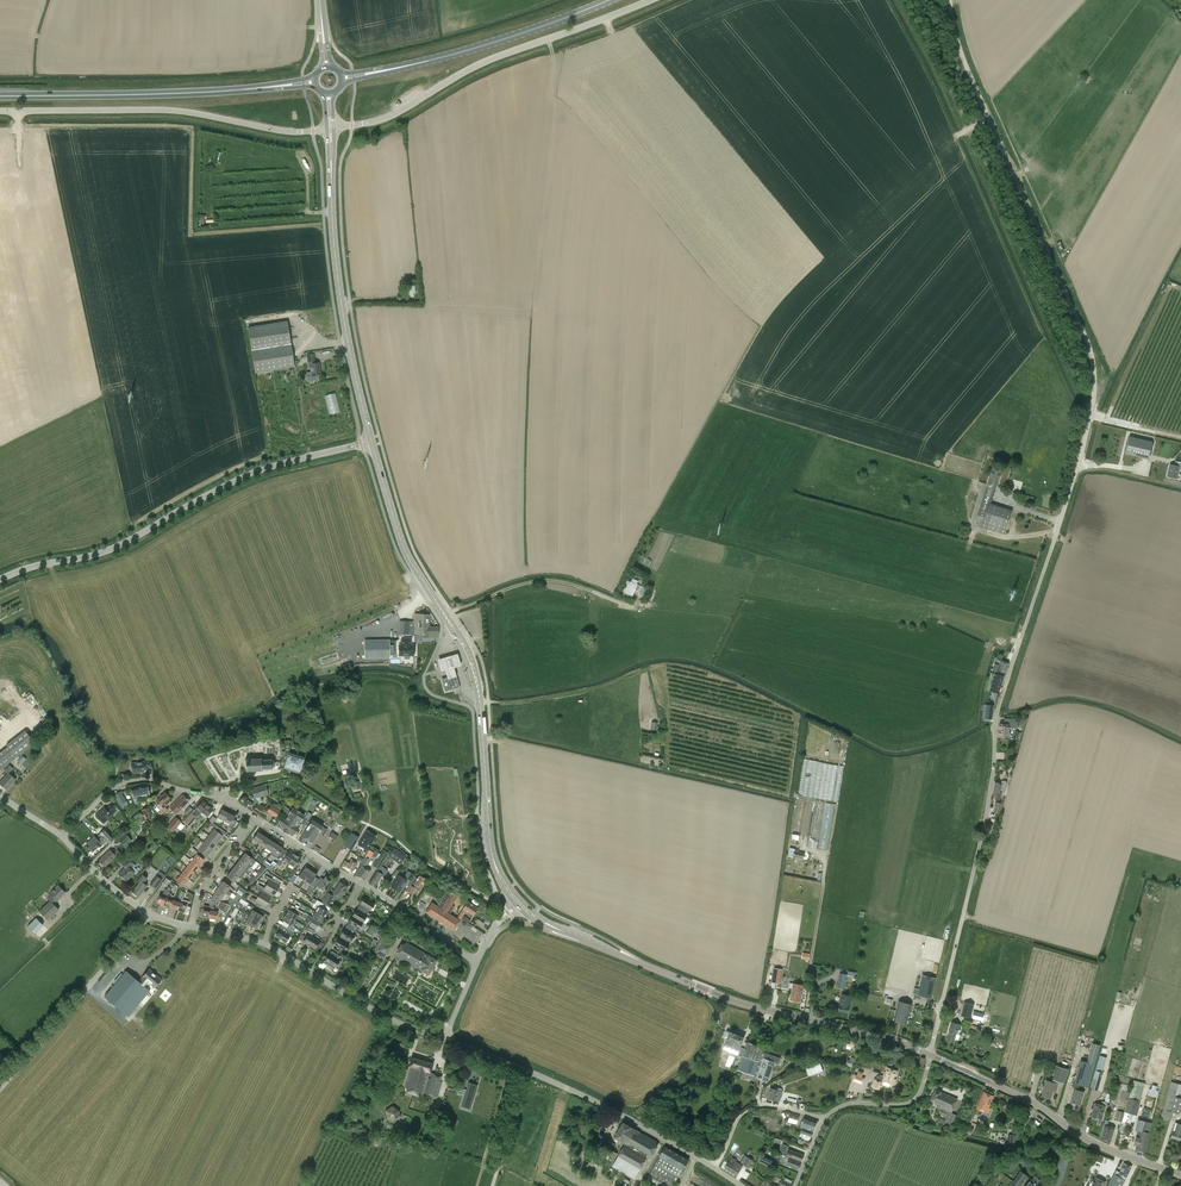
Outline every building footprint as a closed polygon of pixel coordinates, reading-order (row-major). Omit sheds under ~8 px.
[(369,140),(358,142),(359,153),(370,151),(369,140)] [(415,294),(415,287),(415,285),(407,285),(408,294),(415,294)] [(294,366),(287,322),(287,321),(248,328),(255,373),(294,366)] [(312,376),(321,375),(319,363),(315,363),(314,353),(306,354),(308,367),(310,367),(312,376)] [(1125,454),(1148,460),(1152,442),(1133,437),(1129,437),(1125,454)] [(1170,465),(1167,477),(1176,479),(1178,470),(1180,471),(1180,463),(1175,462),(1174,466),(1170,465)] [(1002,471),(993,468),(988,483),(978,515),(984,517),(981,526),(1005,534),(1013,510),(991,503),(997,486),(996,486),(997,484),(998,484),(1002,471)] [(627,580),(621,595),(632,599),(638,584),(627,580)] [(643,586),(640,594),(645,596),(648,588),(643,586)] [(400,620),(399,633),(439,635),(439,626),(429,625),(430,613),(414,613),(414,620),(400,620)] [(398,644),(398,655),(414,655),(414,653),(415,653),(415,648),(414,648),(414,643),(411,643),(411,637),(401,637),(401,643),(398,643),(398,644)] [(389,658),(389,640),(364,640),(365,658),(389,658)] [(460,665),(457,654),(438,659),(441,670),(445,669),(447,678),(456,676),(453,667),(460,665)] [(1005,673),(1008,662),(1001,660),(999,666),(994,665),(992,672),(1000,674),(1001,671),(1005,673)] [(1004,676),(995,673),(989,690),(998,693),(1004,676)] [(447,678),(441,679),(445,692),(459,688),(457,681),(456,676),(447,678)] [(986,708),(985,719),(992,720),(993,709),(986,708)] [(1008,737),(1012,738),(1012,736),(1014,736),(1015,728),(1017,729),(1018,719),(1013,718),(1013,719),(1004,718),(1003,725),(1000,725),(999,736),(1008,737)] [(28,733),(30,731),(28,729),(26,731),(25,730),(6,745),(8,746),(0,752),(0,770),(16,757),(35,743),(28,733)] [(845,761),(848,740),(842,739),(839,760),(845,761)] [(303,757),(289,752),(289,740),(285,741),(285,752),(282,751),(280,755),(283,756),(281,762),(285,763),(284,768),(298,773),(303,757)] [(22,755),(22,756),(19,760),(18,761),(21,764),(26,759),(22,755)] [(148,769),(151,768),(149,759),(145,760),(145,761),(137,763),(131,764),(132,766),(130,766),(131,772),(133,771),(133,774),(142,772),(147,771),(147,769),(148,769)] [(274,762),(274,761),(273,762),(270,760),(261,760),(261,759),(245,759),(246,761),(245,761),(246,761),(246,767),(245,767),(245,768),(246,768),(246,771),(247,771),(262,770),(262,769),(266,769),(266,770),(267,770),(267,769),(270,769),(271,770),(272,769),(271,768),(273,766),(274,766),(273,765),(273,762),(274,762)] [(9,773),(14,768),(10,764),(4,771),(8,774),(0,783),(6,789),(16,779),(9,773)] [(995,782),(993,795),(997,796),(996,801),(1000,801),(1000,800),(1001,793),(999,793),(1000,790),(1005,791),(1007,783),(1006,781),(1003,781),(1002,782),(1001,783),(995,782)] [(255,799),(258,801),(255,806),(252,810),(259,815),(264,808),(259,804),(260,803),(263,802),(263,799),(261,798),(260,797),(268,794),(265,784),(252,788),(254,798),(255,798),(256,798),(255,799)] [(147,785),(132,789),(134,798),(135,804),(142,802),(141,797),(147,795),(150,794),(147,785)] [(127,802),(127,801),(121,791),(113,795),(120,806),(122,808),(128,804),(127,802)] [(167,809),(165,807),(172,799),(165,792),(157,801),(159,803),(156,806),(161,810),(158,813),(161,815),(167,809)] [(244,795),(240,801),(248,807),(251,804),(255,806),(258,801),(255,799),(249,795),(246,793),(244,796),(244,795)] [(176,814),(182,808),(189,800),(182,795),(175,803),(175,802),(169,808),(176,814)] [(213,808),(203,800),(196,808),(195,810),(193,809),(191,812),(184,821),(189,826),(196,817),(198,817),(202,813),(201,812),(202,810),(208,815),(213,808)] [(829,848),(834,803),(817,801),(816,811),(813,810),(809,845),(818,847),(829,848)] [(996,802),(994,812),(1001,813),(1002,804),(1002,803),(996,802)] [(107,820),(116,811),(110,805),(106,809),(104,807),(99,812),(95,815),(97,817),(102,822),(105,819),(107,820)] [(275,817),(280,811),(271,805),(267,811),(275,817)] [(148,806),(142,810),(147,818),(153,815),(148,806)] [(188,815),(193,809),(190,806),(184,812),(188,815)] [(283,830),(285,832),(298,811),(292,808),(288,814),(285,819),(284,818),(279,825),(280,825),(278,827),(283,830)] [(217,817),(224,821),(228,813),(222,809),(217,817)] [(293,836),(294,834),(298,827),(297,826),(300,821),(304,815),(298,811),(285,832),(288,833),(293,836)] [(228,813),(224,821),(232,824),(231,826),(233,827),(237,820),(235,819),(236,816),(228,813)] [(791,832),(806,835),(810,816),(803,815),(802,820),(794,818),(791,832)] [(211,825),(218,830),(220,828),(213,823),(216,818),(213,816),(208,822),(212,825),(211,825)] [(181,822),(175,817),(167,827),(173,832),(181,822)] [(312,843),(319,832),(322,834),(321,835),(323,836),(327,829),(325,829),(326,828),(322,826),(323,826),(311,819),(299,840),(298,841),(303,843),(305,839),(312,843)] [(337,823),(335,829),(342,831),(344,825),(337,823)] [(107,829),(102,833),(110,842),(115,838),(107,829)] [(214,829),(209,836),(217,842),(222,835),(214,829)] [(122,845),(122,844),(125,847),(133,840),(130,838),(124,831),(117,838),(119,841),(122,845)] [(368,850),(376,836),(366,831),(358,844),(368,850)] [(258,832),(253,839),(259,843),(264,836),(258,832)] [(332,832),(329,836),(336,840),(338,836),(332,832)] [(354,846),(359,837),(351,832),(346,841),(354,846)] [(107,840),(103,835),(102,835),(97,839),(95,837),(86,845),(92,852),(99,845),(100,847),(102,844),(103,845),(107,841),(107,840)] [(209,836),(203,842),(212,849),(217,842),(209,836)] [(259,843),(265,847),(270,840),(264,836),(259,843)] [(207,856),(212,849),(203,842),(201,840),(196,847),(198,849),(207,856)] [(277,844),(270,840),(265,847),(271,851),(277,844)] [(277,857),(280,859),(285,850),(283,848),(277,844),(271,851),(278,856),(277,857)] [(361,865),(355,875),(364,880),(365,880),(370,870),(368,869),(366,867),(370,860),(369,859),(371,856),(372,855),(377,858),(380,854),(377,852),(370,848),(369,850),(369,849),(365,857),(360,864),(361,865)] [(403,855),(403,854),(394,848),(388,856),(398,862),(403,855)] [(105,867),(116,856),(116,857),(121,853),(117,849),(113,853),(110,849),(99,860),(105,867)] [(378,869),(380,866),(389,853),(383,849),(373,866),(378,869)] [(283,860),(289,864),(295,854),(289,850),(288,852),(285,850),(280,859),(277,863),(280,865),(283,861),(283,860)] [(256,861),(252,858),(245,852),(245,853),(240,858),(248,864),(251,867),(256,861)] [(197,854),(192,860),(199,866),(204,859),(197,854)] [(295,867),(301,858),(295,854),(289,864),(295,867)] [(406,856),(403,854),(403,855),(398,862),(400,864),(401,863),(404,864),(408,859),(405,857),(406,856)] [(134,863),(127,857),(121,864),(125,868),(119,874),(126,881),(135,872),(136,874),(138,871),(133,866),(130,869),(130,868),(134,863)] [(240,858),(236,864),(246,872),(248,870),(245,868),(248,864),(240,858)] [(353,861),(354,859),(351,858),(349,863),(345,861),(342,867),(352,872),(357,863),(353,861)] [(192,860),(187,867),(194,872),(199,866),(192,860)] [(266,860),(264,861),(263,864),(272,871),(277,863),(272,860),(270,864),(266,860)] [(236,864),(231,870),(238,876),(241,878),(246,872),(236,864)] [(299,876),(305,880),(312,869),(305,865),(299,876)] [(384,868),(380,866),(378,869),(377,871),(376,871),(370,880),(369,883),(374,886),(379,880),(382,875),(380,874),(384,868)] [(187,867),(182,874),(189,879),(194,872),(187,867)] [(286,880),(289,882),(294,874),(297,870),(294,868),(286,880)] [(311,884),(313,880),(318,873),(312,869),(305,880),(311,884)] [(227,876),(232,880),(234,882),(238,876),(231,870),(227,876)] [(156,889),(163,880),(162,880),(165,875),(160,871),(157,875),(150,884),(156,889)] [(137,880),(140,882),(133,891),(139,896),(147,886),(144,883),(147,878),(141,874),(137,880)] [(177,880),(184,886),(189,879),(182,874),(177,880)] [(410,884),(416,888),(417,885),(421,887),(425,880),(426,878),(419,874),(417,878),(414,877),(410,884)] [(266,875),(264,878),(268,880),(266,884),(277,890),(280,885),(279,885),(279,883),(266,875)] [(405,880),(397,875),(389,887),(398,892),(405,880)] [(332,880),(326,876),(324,880),(321,878),(319,880),(316,885),(319,887),(325,891),(332,880)] [(167,887),(168,886),(171,881),(170,880),(167,877),(165,880),(162,884),(167,887)] [(240,897),(244,893),(238,888),(236,891),(237,893),(235,896),(232,894),(232,893),(228,890),(230,887),(223,881),(218,887),(226,893),(230,896),(233,898),(235,900),(237,901),(240,897)] [(348,887),(340,882),(333,893),(334,893),(333,895),(335,896),(334,898),(336,899),(338,901),(340,897),(341,898),(348,887)] [(169,890),(171,891),(172,888),(174,888),(175,884),(171,883),(170,886),(168,886),(167,889),(169,890)] [(260,885),(258,887),(271,896),(272,896),(273,895),(274,895),(277,890),(266,884),(264,888),(260,885)] [(412,894),(416,888),(410,884),(409,884),(406,890),(412,894)] [(54,904),(57,901),(65,892),(58,885),(50,893),(51,895),(47,899),(49,900),(39,911),(48,921),(59,909),(54,904)] [(215,893),(213,896),(218,900),(220,898),(221,898),(226,893),(218,887),(214,893),(215,893)] [(260,892),(258,896),(268,902),(271,897),(271,896),(258,887),(257,887),(256,890),(260,892)] [(170,895),(170,893),(171,891),(169,890),(167,889),(165,893),(163,892),(162,896),(159,895),(157,902),(164,905),(167,894),(170,895)] [(460,920),(461,919),(463,916),(460,914),(457,918),(450,914),(454,907),(452,905),(458,895),(452,892),(451,894),(445,891),(444,894),(443,896),(442,896),(441,899),(440,901),(439,901),(438,903),(438,904),(437,906),(432,903),(426,912),(454,930),(460,921),(460,920)] [(328,906),(334,896),(328,892),(322,902),(328,906)] [(171,893),(170,893),(170,895),(167,894),(164,905),(171,907),(173,900),(174,896),(171,895),(171,893)] [(263,907),(264,906),(265,907),(268,902),(258,896),(256,899),(252,897),(250,900),(263,907)] [(365,906),(363,909),(368,912),(370,909),(370,910),(374,903),(364,897),(360,903),(365,906)] [(171,907),(178,909),(180,902),(173,900),(171,907)] [(324,904),(317,900),(315,904),(319,906),(315,911),(324,917),(328,912),(321,908),(324,904)] [(235,907),(238,909),(241,905),(240,905),(240,904),(235,901),(231,906),(235,909),(235,907)] [(185,912),(187,905),(180,902),(178,909),(185,912)] [(231,906),(228,904),(223,902),(218,908),(225,913),(231,906)] [(463,908),(463,909),(460,914),(463,916),(461,919),(468,923),(471,920),(463,915),(466,911),(473,915),(477,908),(467,902),(463,908)] [(201,916),(209,917),(211,906),(204,905),(203,908),(201,916)] [(304,913),(298,909),(291,905),(289,909),(286,915),(295,920),(298,915),(302,917),(304,913)] [(211,906),(209,917),(216,919),(218,912),(214,911),(215,907),(211,906)] [(368,912),(363,909),(361,912),(356,910),(352,916),(363,922),(365,924),(369,918),(366,916),(368,912)] [(252,910),(249,916),(260,922),(263,916),(252,910)] [(306,918),(312,922),(315,918),(321,922),(324,917),(315,911),(312,917),(308,914),(305,912),(304,913),(307,915),(306,918)] [(286,915),(283,920),(289,924),(286,927),(287,928),(293,932),(295,928),(294,927),(297,922),(295,920),(286,915)] [(256,928),(260,922),(249,916),(245,922),(256,928)] [(352,916),(349,922),(353,925),(351,928),(356,932),(358,928),(361,930),(362,930),(365,924),(363,922),(352,916)] [(34,917),(25,927),(33,934),(42,925),(34,917)] [(308,933),(303,942),(315,949),(317,947),(319,949),(322,945),(319,943),(320,941),(312,936),(315,930),(308,926),(305,931),(309,933),(308,934),(308,933)] [(284,932),(280,929),(275,936),(286,942),(290,936),(291,936),(293,932),(287,928),(284,932)] [(345,929),(341,935),(345,938),(350,941),(353,942),(354,942),(357,937),(356,936),(354,935),(356,932),(351,928),(349,932),(345,929)] [(384,958),(393,943),(382,936),(381,938),(377,944),(373,951),(384,958)] [(343,941),(339,938),(335,945),(345,951),(349,944),(350,941),(345,938),(343,941)] [(402,944),(401,943),(395,952),(397,954),(398,958),(416,968),(417,967),(421,969),(421,970),(428,974),(436,960),(429,956),(429,955),(406,943),(407,942),(402,944)] [(341,957),(335,953),(333,956),(329,954),(325,960),(325,961),(324,963),(334,969),(335,967),(336,967),(337,968),(341,962),(339,960),(341,957)] [(774,968),(772,982),(778,983),(779,976),(781,977),(782,969),(774,968)] [(162,979),(149,969),(142,977),(143,977),(139,981),(127,970),(104,996),(117,1007),(115,1010),(125,1018),(127,1015),(128,1016),(150,991),(145,986),(148,982),(155,987),(152,991),(154,993),(159,987),(156,985),(162,979)] [(837,986),(844,988),(847,976),(854,977),(855,972),(848,971),(847,974),(840,973),(837,986)] [(919,992),(915,990),(913,996),(930,1000),(935,981),(922,978),(919,992)] [(793,983),(790,1000),(801,1001),(803,985),(793,983)] [(851,996),(842,994),(838,1011),(848,1013),(851,996)] [(911,1004),(899,1001),(894,1021),(906,1024),(911,1004)] [(965,1002),(961,1015),(961,1016),(971,1018),(974,1004),(965,1002)] [(979,1020),(981,1012),(973,1011),(972,1018),(979,1020)] [(957,1034),(960,1024),(951,1022),(949,1031),(950,1031),(947,1040),(953,1042),(956,1033),(957,1034)] [(740,1047),(743,1040),(744,1038),(730,1032),(726,1031),(724,1037),(727,1038),(725,1044),(723,1049),(738,1055),(742,1057),(745,1049),(740,1047)] [(754,1076),(756,1077),(764,1053),(762,1052),(764,1048),(748,1042),(747,1042),(745,1049),(742,1057),(738,1070),(754,1076)] [(1094,1064),(1100,1045),(1092,1043),(1087,1062),(1081,1060),(1074,1083),(1077,1084),(1075,1089),(1074,1089),(1070,1102),(1080,1104),(1084,1091),(1079,1090),(1080,1085),(1088,1087),(1094,1064)] [(778,1063),(780,1058),(765,1053),(764,1053),(756,1077),(756,1078),(768,1081),(775,1062),(778,1063)] [(1107,1058),(1100,1055),(1095,1070),(1090,1088),(1098,1091),(1103,1073),(1102,1072),(1107,1058)] [(405,1086),(407,1089),(406,1092),(418,1096),(419,1093),(422,1092),(428,1075),(431,1076),(430,1078),(428,1078),(424,1093),(438,1097),(442,1082),(440,1082),(442,1076),(430,1072),(433,1063),(412,1057),(409,1066),(412,1067),(411,1068),(410,1068),(405,1086)] [(806,1069),(808,1076),(823,1071),(820,1063),(806,1069)] [(1046,1080),(1041,1096),(1051,1099),(1053,1091),(1056,1091),(1058,1084),(1059,1081),(1064,1083),(1068,1069),(1056,1065),(1052,1079),(1052,1082),(1046,1080)] [(882,1082),(883,1080),(894,1084),(896,1079),(893,1078),(896,1071),(887,1068),(884,1076),(881,1075),(880,1075),(880,1076),(878,1076),(876,1077),(875,1079),(874,1079),(871,1086),(879,1090),(882,1082)] [(857,1075),(855,1074),(852,1080),(863,1084),(865,1078),(862,1077),(864,1072),(858,1070),(857,1075)] [(1128,1124),(1129,1125),(1130,1124),(1131,1124),(1132,1120),(1133,1114),(1137,1115),(1145,1084),(1135,1081),(1130,1098),(1126,1112),(1126,1115),(1124,1114),(1122,1124),(1119,1132),(1124,1133),(1127,1124),(1128,1124)] [(1174,1112),(1179,1114),(1180,1108),(1180,1084),(1171,1081),(1163,1109),(1160,1119),(1171,1121),(1174,1112)] [(457,1094),(459,1086),(449,1083),(447,1090),(457,1094)] [(478,1087),(468,1084),(457,1117),(467,1119),(478,1087)] [(768,1098),(777,1100),(778,1098),(781,1098),(782,1091),(783,1089),(778,1088),(777,1090),(770,1088),(768,1098)] [(1155,1097),(1157,1090),(1150,1088),(1148,1095),(1155,1097)] [(938,1107),(951,1113),(948,1120),(947,1123),(955,1126),(959,1116),(951,1112),(957,1099),(934,1089),(930,1100),(939,1104),(938,1107)] [(993,1096),(983,1092),(977,1108),(984,1111),(983,1113),(989,1116),(992,1109),(988,1107),(993,1096)] [(1101,1119),(1105,1106),(1102,1105),(1096,1103),(1095,1103),(1094,1106),(1093,1108),(1094,1109),(1092,1117),(1101,1119)] [(383,1114),(391,1121),(400,1112),(392,1105),(383,1114)] [(1121,1122),(1124,1112),(1117,1110),(1115,1120),(1121,1122)] [(797,1125),(799,1115),(790,1113),(788,1122),(797,1125)] [(817,1121),(804,1116),(801,1127),(803,1127),(801,1133),(804,1134),(802,1138),(810,1141),(811,1137),(813,1131),(817,1121)] [(947,1123),(948,1120),(940,1117),(937,1123),(946,1126),(947,1123)] [(1108,1120),(1105,1119),(1104,1125),(1105,1126),(1101,1138),(1110,1140),(1114,1128),(1106,1126),(1108,1120)] [(1140,1136),(1137,1135),(1134,1145),(1137,1146),(1136,1149),(1144,1151),(1147,1138),(1148,1133),(1151,1123),(1139,1119),(1136,1130),(1141,1131),(1140,1136)] [(635,1179),(648,1157),(647,1157),(648,1155),(649,1155),(651,1155),(654,1156),(659,1146),(657,1145),(657,1140),(636,1129),(632,1127),(623,1122),(615,1137),(623,1142),(626,1143),(625,1144),(618,1155),(619,1155),(612,1166),(621,1171),(635,1179)] [(1175,1123),(1173,1132),(1171,1137),(1180,1140),(1180,1124),(1175,1123)] [(1013,1145),(1014,1141),(1016,1141),(1016,1135),(1008,1134),(1007,1144),(1013,1145)] [(383,1137),(375,1135),(374,1143),(381,1145),(383,1137)] [(789,1146),(783,1144),(780,1150),(783,1151),(782,1153),(802,1161),(804,1155),(788,1148),(789,1146)] [(665,1146),(659,1156),(660,1156),(651,1171),(646,1181),(654,1185),(674,1185),(675,1185),(683,1170),(689,1160),(665,1146)] [(618,1153),(612,1150),(608,1159),(613,1162),(618,1153)] [(770,1167),(774,1159),(763,1154),(759,1162),(770,1167)] [(779,1160),(779,1161),(780,1161),(780,1162),(799,1169),(801,1162),(790,1158),(782,1155),(782,1156),(781,1156),(780,1156),(779,1156),(779,1157),(778,1157),(778,1158),(778,1159),(779,1160)] [(753,1167),(755,1162),(753,1161),(753,1160),(748,1156),(743,1164),(749,1168),(750,1165),(753,1167)] [(736,1161),(737,1160),(732,1157),(729,1162),(725,1168),(736,1175),(742,1166),(736,1161)] [(1115,1176),(1110,1185),(1111,1185),(1124,1185),(1126,1181),(1123,1179),(1125,1174),(1127,1176),(1131,1167),(1124,1163),(1120,1172),(1116,1170),(1113,1175),(1115,1176)] [(1021,1171),(1011,1185),(1012,1185),(1019,1185),(1027,1176),(1021,1171)] [(1105,1179),(1096,1174),(1090,1185),(1102,1185),(1105,1179)] [(779,1185),(791,1185),(792,1184),(791,1183),(792,1181),(785,1178),(784,1180),(782,1180),(779,1185)]
